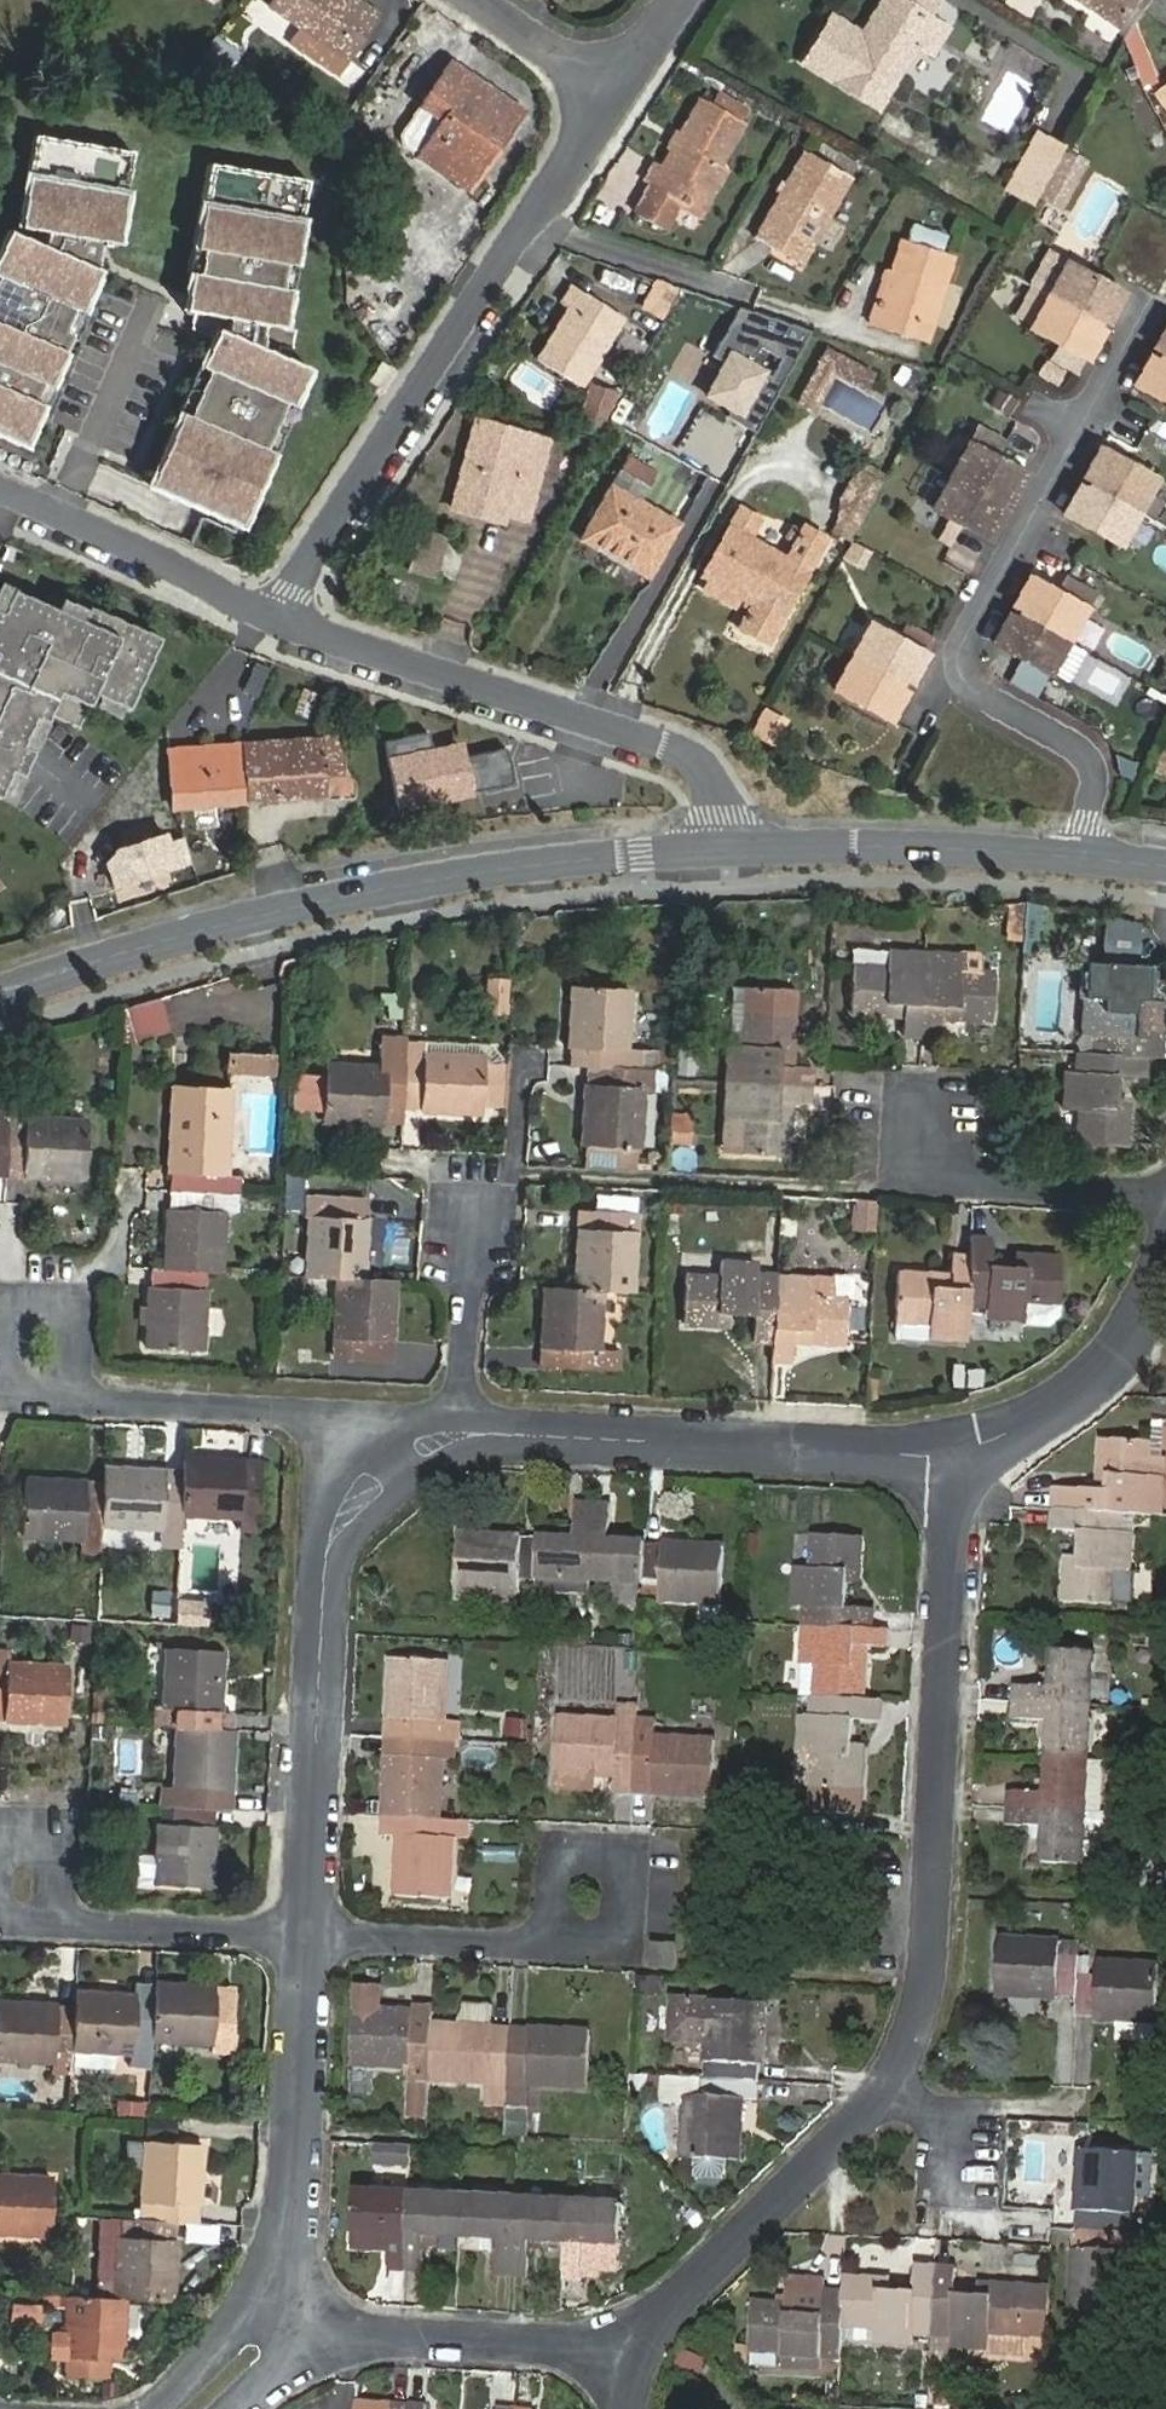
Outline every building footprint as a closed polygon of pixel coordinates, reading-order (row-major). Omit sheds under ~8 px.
[(349,59),(379,16),(356,0),(271,0),(268,5),(300,27),(349,59)] [(861,33),(831,15),(802,63),(878,108),(916,44),(941,0),(882,0),(861,33)] [(1103,16),(1113,0),(1079,0),(1103,16)] [(349,59),(300,27),(290,42),(339,75),(349,59)] [(419,155),(468,189),(515,119),(466,86),(472,77),(449,63),(421,106),(443,121),(419,155)] [(1155,94),(1165,109),(1165,86),(1155,94)] [(711,107),(738,123),(745,109),(719,94),(711,107)] [(718,168),(742,125),(738,123),(711,107),(698,100),(661,162),(658,160),(647,179),(650,180),(631,213),(660,230),(682,193),(703,206),(724,171),(718,168)] [(421,106),(401,135),(405,146),(419,155),(443,121),(421,106)] [(33,239),(4,227),(0,235),(0,433),(20,442),(69,331),(62,328),(71,306),(78,309),(97,267),(92,265),(97,237),(113,239),(129,144),(30,128),(15,223),(35,226),(33,239)] [(1006,188),(1033,203),(1063,149),(1036,134),(1006,188)] [(806,253),(850,176),(804,150),(755,238),(774,248),(779,238),(806,253)] [(1068,154),(1060,169),(1072,175),(1080,160),(1068,154)] [(144,484),(237,524),(269,451),(262,448),(282,402),(289,405),(306,366),(275,352),(276,344),(289,346),(293,322),(281,320),(287,286),(279,285),(284,260),(290,261),(305,174),(207,157),(191,244),(200,246),(196,270),(187,268),(180,307),(195,309),(226,314),(223,330),(213,326),(210,333),(197,365),(204,368),(184,413),(177,410),(144,484)] [(910,225),(906,241),(939,251),(944,236),(910,225)] [(900,239),(879,308),(874,307),(869,323),(927,342),(953,255),(939,251),(906,241),(900,239)] [(1106,321),(1121,293),(1065,263),(1048,296),(1095,322),(1098,317),(1106,321)] [(666,313),(673,283),(655,279),(648,309),(666,313)] [(565,308),(532,358),(577,388),(621,320),(571,287),(560,304),(565,308)] [(1048,296),(1030,329),(1085,359),(1100,331),(1093,327),(1095,322),(1048,296)] [(226,314),(195,309),(193,325),(210,333),(213,326),(223,330),(226,314)] [(1154,347),(1162,351),(1159,356),(1165,360),(1165,324),(1154,347)] [(709,360),(686,350),(681,362),(703,372),(709,360)] [(862,389),(871,374),(826,350),(797,402),(812,410),(833,372),(862,389)] [(1133,385),(1165,403),(1165,360),(1159,356),(1156,362),(1148,357),(1133,385)] [(596,394),(588,410),(605,419),(613,404),(596,394)] [(476,420),(451,509),(476,515),(478,507),(525,519),(547,439),(476,420)] [(1008,501),(1023,473),(967,443),(949,476),(997,502),(1000,497),(1008,501)] [(1099,448),(1083,476),(1091,480),(1088,486),(1136,512),(1154,479),(1099,448)] [(656,473),(628,457),(620,470),(649,486),(656,473)] [(580,539),(647,577),(676,523),(640,502),(649,486),(620,470),(580,539)] [(855,525),(857,526),(880,484),(855,471),(838,501),(837,515),(839,516),(855,525)] [(994,507),(997,502),(949,476),(931,509),(987,539),(1002,512),(994,507)] [(1078,486),(1063,514),(1118,544),(1136,512),(1088,486),(1086,491),(1078,486)] [(701,576),(708,580),(738,596),(750,603),(738,626),(767,641),(779,621),(806,568),(823,538),(802,527),(784,558),(748,538),(757,519),(737,508),(701,576)] [(847,540),(855,525),(839,516),(830,530),(847,540)] [(443,540),(416,532),(411,549),(438,556),(443,540)] [(865,567),(872,548),(851,539),(843,559),(865,567)] [(438,556),(411,549),(405,571),(432,578),(438,556)] [(1021,609),(1018,615),(1066,641),(1084,608),(1028,577),(1013,605),(1021,609)] [(8,800),(48,712),(78,725),(92,693),(128,708),(159,638),(87,606),(80,621),(9,589),(0,608),(0,797),(8,800)] [(1007,616),(992,643),(1048,674),(1066,641),(1018,615),(1015,620),(1007,616)] [(909,681),(924,654),(869,623),(851,656),(899,682),(901,677),(909,681)] [(899,682),(851,656),(833,689),(888,720),(904,692),(896,688),(899,682)] [(766,704),(752,732),(774,744),(789,716),(766,704)] [(338,737),(322,738),(325,774),(341,772),(338,737)] [(322,738),(241,743),(246,800),(326,794),(325,774),(322,738)] [(174,807),(246,801),(246,800),(241,743),(174,749),(170,754),(173,787),(174,807)] [(1155,771),(1165,775),(1165,749),(1163,748),(1155,771)] [(155,790),(161,818),(175,815),(174,807),(173,787),(155,790)] [(124,849),(165,840),(161,818),(155,790),(140,794),(118,823),(124,849)] [(1007,933),(1025,934),(1026,901),(1009,903),(1007,933)] [(886,966),(852,964),(850,1012),(884,1014),(885,1002),(903,1003),(902,1035),(921,1036),(924,953),(887,951),(886,966)] [(921,1036),(940,1037),(941,1017),(942,1005),(960,1006),(959,1018),(993,1020),(995,972),(961,970),(962,955),(924,953),(921,1036)] [(1148,965),(1101,962),(1099,996),(1084,995),(1082,1033),(1092,1034),(1091,1053),(1144,1056),(1159,1057),(1162,999),(1147,998),(1148,965)] [(506,981),(489,980),(487,1011),(504,1012),(506,981)] [(570,1024),(569,1047),(572,1047),(571,1066),(590,1066),(637,1068),(638,1050),(626,1049),(630,989),(573,986),(571,1011),(578,1012),(577,1025),(570,1024)] [(791,1047),(794,989),(732,986),(727,1081),(809,1086),(810,1066),(778,1065),(779,1047),(791,1047)] [(158,998),(123,1009),(121,1043),(135,1041),(168,1031),(158,998)] [(362,1121),(384,1122),(384,1120),(403,1120),(403,1107),(406,1043),(406,1039),(380,1038),(379,1065),(326,1063),(325,1075),(296,1074),(295,1110),(324,1111),(323,1120),(349,1121),(349,1114),(362,1115),(362,1121)] [(403,1107),(421,1107),(421,1110),(443,1111),(444,1104),(457,1104),(457,1111),(483,1112),(483,1103),(485,1055),(425,1053),(426,1044),(406,1043),(403,1107)] [(489,1046),(426,1044),(425,1053),(485,1055),(483,1103),(500,1104),(501,1061),(489,1046)] [(695,1049),(678,1049),(677,1073),(693,1074),(695,1049)] [(274,1052),(232,1050),(230,1070),(273,1072),(274,1052)] [(654,1063),(666,1063),(667,1051),(638,1050),(637,1068),(654,1069),(654,1063)] [(1143,1077),(1144,1056),(1091,1053),(1077,1052),(1076,1071),(1066,1070),(1064,1109),(1078,1109),(1076,1144),(1124,1146),(1125,1112),(1115,1112),(1117,1076),(1143,1077)] [(590,1066),(589,1084),(586,1084),(585,1106),(592,1106),(591,1120),(585,1119),(583,1145),(616,1147),(636,1148),(639,1148),(642,1087),(653,1087),(654,1069),(637,1068),(590,1066)] [(666,1069),(654,1069),(653,1087),(665,1088),(666,1069)] [(776,1102),(788,1103),(808,1104),(809,1086),(727,1081),(723,1152),(785,1155),(787,1121),(775,1120),(776,1102)] [(171,1149),(170,1172),(173,1172),(172,1190),(238,1193),(239,1176),(226,1175),(231,1087),(175,1083),(172,1136),(179,1136),(178,1150),(171,1149)] [(7,1170),(9,1101),(0,1101),(0,1170),(7,1170)] [(7,1170),(25,1171),(24,1173),(47,1174),(47,1167),(60,1168),(60,1174),(86,1175),(88,1119),(27,1117),(27,1102),(9,1101),(7,1170)] [(688,1142),(690,1115),(674,1114),(672,1141),(688,1142)] [(615,1169),(635,1170),(636,1148),(616,1147),(615,1169)] [(172,1190),(171,1208),(168,1208),(167,1230),(174,1231),(173,1244),(166,1244),(165,1269),(208,1272),(222,1273),(225,1211),(237,1212),(238,1193),(172,1190)] [(366,1241),(367,1218),(364,1218),(365,1201),(304,1197),(303,1215),(309,1215),(306,1278),(338,1279),(364,1281),(365,1254),(358,1254),(359,1240),(366,1241)] [(856,1199),(854,1229),(874,1230),(875,1200),(856,1199)] [(637,1213),(582,1210),(581,1228),(579,1228),(578,1251),(584,1251),(583,1264),(577,1264),(575,1289),(603,1291),(633,1292),(637,1213)] [(970,1237),(969,1255),(968,1304),(986,1304),(986,1315),(1024,1316),(1025,1302),(1060,1303),(1062,1255),(1026,1254),(1026,1266),(991,1264),(992,1238),(970,1237)] [(969,1255),(951,1255),(950,1285),(930,1285),(930,1273),(896,1272),(895,1320),(928,1321),(928,1337),(967,1338),(968,1304),(969,1255)] [(719,1276),(685,1274),(683,1322),(716,1323),(717,1312),(755,1314),(754,1339),(773,1340),(776,1277),(776,1274),(757,1273),(758,1263),(720,1261),(719,1276)] [(154,1268),(153,1286),(150,1286),(149,1308),(156,1309),(155,1322),(148,1321),(146,1347),(202,1351),(208,1272),(165,1269),(154,1268)] [(776,1277),(773,1340),(772,1359),(792,1360),(793,1328),(811,1329),(810,1341),(845,1343),(848,1296),(854,1296),(855,1270),(834,1268),(834,1280),(776,1277)] [(335,1337),(390,1340),(392,1340),(393,1318),(386,1317),(387,1304),(394,1304),(395,1282),(364,1281),(338,1279),(335,1337)] [(542,1326),(541,1349),(543,1349),(542,1367),(621,1371),(622,1353),(599,1352),(603,1291),(575,1289),(545,1288),(543,1313),(550,1313),(549,1327),(542,1326)] [(1060,1303),(1025,1302),(1024,1316),(1024,1323),(1048,1324),(1060,1313),(1060,1303)] [(389,1359),(390,1340),(335,1337),(334,1356),(389,1359)] [(946,1361),(945,1388),(956,1389),(958,1362),(946,1361)] [(1077,1510),(1132,1513),(1160,1514),(1163,1456),(1148,1455),(1149,1440),(1101,1438),(1099,1472),(1115,1473),(1114,1492),(1098,1492),(1078,1491),(1078,1487),(1054,1486),(1053,1509),(1077,1510)] [(242,1517),(242,1530),(260,1530),(263,1462),(244,1461),(245,1458),(222,1457),(222,1464),(209,1464),(209,1457),(183,1456),(183,1474),(181,1515),(242,1517)] [(183,1474),(165,1473),(165,1470),(142,1469),(142,1476),(129,1475),(129,1468),(104,1468),(103,1484),(101,1525),(162,1527),(162,1543),(180,1544),(181,1515),(183,1474)] [(1115,1473),(1099,1472),(1098,1492),(1114,1492),(1115,1473)] [(84,1538),(84,1548),(100,1549),(101,1525),(103,1484),(86,1484),(86,1481),(64,1480),(64,1486),(50,1486),(51,1479),(24,1478),(22,1535),(84,1538)] [(574,1538),(538,1536),(538,1538),(536,1576),(535,1590),(589,1593),(590,1579),(593,1502),(575,1501),(574,1538)] [(610,1539),(610,1530),(611,1503),(593,1502),(590,1579),(612,1580),(639,1581),(644,1581),(646,1545),(646,1541),(610,1539)] [(1064,1601),(1112,1604),(1114,1569),(1129,1570),(1132,1513),(1077,1510),(1053,1509),(1052,1528),(1083,1529),(1082,1557),(1066,1556),(1064,1601)] [(538,1538),(520,1537),(520,1534),(498,1533),(497,1540),(484,1540),(484,1533),(459,1531),(456,1590),(517,1594),(518,1576),(536,1576),(538,1538)] [(805,1605),(804,1625),(871,1628),(872,1608),(842,1607),(844,1572),(859,1572),(861,1535),(812,1533),(811,1568),(796,1567),(794,1605),(805,1605)] [(661,1599),(722,1602),(725,1546),(699,1544),(699,1551),(686,1550),(686,1544),(664,1543),(664,1545),(646,1545),(644,1581),(643,1596),(662,1597),(661,1599)] [(612,1580),(611,1601),(638,1602),(639,1581),(612,1580)] [(204,1600),(191,1599),(190,1614),(203,1615),(204,1600)] [(871,1628),(804,1625),(801,1696),(813,1696),(813,1697),(863,1700),(865,1667),(853,1666),(854,1645),(885,1646),(886,1628),(871,1628)] [(155,1726),(177,1727),(219,1729),(220,1711),(223,1711),(224,1688),(217,1688),(218,1675),(224,1675),(226,1650),(164,1647),(161,1708),(156,1708),(155,1726)] [(1051,1686),(1014,1684),(1013,1702),(1050,1703),(1090,1705),(1093,1651),(1053,1649),(1051,1686)] [(4,1716),(4,1719),(26,1720),(27,1713),(40,1714),(40,1720),(65,1722),(68,1665),(6,1662),(7,1650),(0,1650),(0,1716),(4,1716)] [(389,1737),(453,1740),(458,1740),(459,1722),(444,1722),(447,1661),(390,1658),(389,1683),(396,1684),(395,1697),(388,1697),(387,1719),(390,1719),(389,1737)] [(863,1700),(813,1697),(812,1714),(802,1714),(800,1754),(814,1755),(812,1808),(860,1810),(862,1754),(847,1753),(849,1718),(879,1720),(880,1700),(863,1700)] [(1050,1720),(1048,1756),(1088,1758),(1090,1705),(1050,1703),(1013,1702),(1012,1719),(1050,1720)] [(638,1705),(620,1704),(619,1718),(558,1714),(554,1786),(580,1788),(581,1767),(594,1767),(594,1774),(616,1775),(615,1790),(633,1791),(633,1789),(633,1788),(637,1717),(638,1705)] [(674,1794),(674,1787),(687,1788),(687,1795),(712,1796),(715,1738),(655,1735),(655,1718),(637,1717),(633,1788),(633,1789),(651,1790),(651,1793),(674,1794)] [(219,1729),(177,1727),(174,1788),(163,1787),(162,1806),(174,1806),(213,1808),(227,1809),(228,1790),(231,1791),(232,1768),(225,1768),(226,1755),(233,1755),(234,1730),(219,1729)] [(391,1778),(390,1791),(384,1791),(382,1816),(383,1816),(440,1818),(443,1758),(453,1758),(453,1740),(389,1737),(388,1755),(385,1755),(384,1778),(391,1778)] [(1008,1807),(1086,1811),(1086,1805),(1100,1806),(1102,1764),(1088,1764),(1088,1758),(1048,1756),(1046,1792),(1009,1790),(1008,1807)] [(581,1767),(580,1788),(593,1788),(594,1774),(594,1767),(581,1767)] [(215,1826),(212,1826),(213,1808),(174,1806),(173,1824),(158,1824),(155,1885),(212,1887),(213,1862),(206,1862),(207,1848),(214,1849),(215,1826)] [(1086,1811),(1008,1807),(1008,1824),(1045,1826),(1043,1863),(1109,1865),(1111,1812),(1086,1811)] [(395,1870),(394,1895),(450,1898),(454,1837),(467,1837),(468,1819),(440,1818),(383,1816),(382,1834),(397,1834),(396,1857),(402,1857),(402,1870),(395,1870)] [(138,1880),(153,1881),(154,1854),(140,1853),(138,1880)] [(1165,1892),(1165,1868),(1145,1867),(1144,1891),(1165,1892)] [(1034,1998),(1057,1999),(1057,1996),(1076,1998),(1077,1975),(1078,1957),(1059,1956),(1059,1944),(1060,1942),(999,1938),(996,1996),(1021,1997),(1021,1990),(1035,1991),(1034,1998)] [(675,1943),(651,1942),(651,1966),(674,1966),(675,1943)] [(1078,1957),(1079,1945),(1059,1944),(1059,1956),(1078,1957)] [(1093,2017),(1116,2018),(1115,2040),(1154,2042),(1158,1965),(1097,1961),(1096,1976),(1077,1975),(1076,1998),(1075,2014),(1093,2015),(1093,2017)] [(237,1987),(218,1987),(218,1984),(196,1983),(196,1989),(182,1989),(182,1982),(155,1981),(155,1998),(153,2037),(216,2040),(215,2047),(234,2048),(237,1987)] [(407,2079),(429,2081),(429,2078),(431,2053),(432,2023),(432,2014),(433,2007),(415,2006),(415,2011),(392,2009),(392,2016),(379,2015),(380,1984),(355,1983),(351,2063),(407,2066),(407,2079)] [(155,1998),(136,1997),(137,1994),(76,1991),(75,2007),(73,2048),(113,2049),(134,2050),(134,2061),(152,2062),(153,2037),(155,1998)] [(758,2081),(759,2063),(761,2063),(763,2041),(756,2040),(757,2027),(763,2027),(765,2002),(671,1996),(670,2015),(690,2037),(705,2038),(703,2078),(758,2081)] [(0,2001),(0,2058),(55,2060),(54,2072),(72,2073),(72,2065),(73,2048),(75,2007),(57,2006),(57,2003),(34,2002),(34,2009),(21,2008),(21,2002),(0,2001)] [(431,2053),(429,2078),(489,2082),(488,2101),(507,2102),(510,2029),(492,2028),(493,2008),(461,2006),(457,2024),(432,2023),(431,2053)] [(551,2029),(528,2028),(528,2030),(510,2029),(507,2102),(505,2135),(525,2136),(528,2082),(587,2085),(589,2031),(564,2029),(564,2036),(550,2035),(551,2029)] [(113,2049),(73,2048),(72,2065),(113,2067),(113,2049)] [(630,2073),(629,2091),(650,2093),(651,2075),(630,2073)] [(742,2098),(757,2099),(758,2081),(703,2078),(680,2076),(664,2075),(663,2093),(685,2095),(682,2156),(739,2159),(740,2134),(733,2133),(734,2120),(741,2120),(742,2098)] [(231,2081),(231,2098),(249,2099),(250,2082),(231,2081)] [(148,2120),(147,2135),(176,2137),(177,2121),(148,2120)] [(555,2138),(554,2156),(567,2157),(569,2139),(555,2138)] [(195,2223),(196,2204),(199,2204),(200,2182),(193,2182),(194,2169),(201,2169),(202,2143),(146,2140),(141,2220),(173,2222),(195,2223)] [(412,2167),(414,2143),(376,2140),(375,2164),(412,2167)] [(1077,2187),(1076,2209),(1078,2209),(1077,2229),(1132,2232),(1134,2190),(1151,2191),(1153,2153),(1079,2149),(1078,2174),(1084,2174),(1084,2187),(1077,2187)] [(963,2164),(961,2181),(973,2183),(970,2205),(993,2208),(998,2168),(963,2164)] [(54,2178),(0,2175),(0,2232),(12,2232),(12,2225),(26,2226),(25,2233),(51,2234),(54,2178)] [(351,2246),(378,2248),(378,2245),(389,2245),(388,2268),(405,2269),(409,2192),(354,2189),(351,2246)] [(409,2192),(405,2269),(422,2270),(424,2233),(460,2235),(462,2195),(409,2192)] [(462,2195),(460,2235),(481,2236),(495,2236),(494,2274),(511,2274),(515,2197),(462,2195)] [(515,2197),(511,2274),(528,2275),(529,2238),(566,2240),(568,2200),(515,2197)] [(568,2200),(566,2240),(564,2277),(581,2278),(583,2241),(619,2243),(621,2203),(568,2200)] [(167,2275),(168,2262),(174,2262),(175,2239),(172,2239),(173,2222),(141,2220),(101,2218),(98,2297),(124,2298),(173,2300),(174,2275),(167,2275)] [(1076,2247),(1074,2247),(1072,2269),(1079,2269),(1078,2283),(1071,2282),(1070,2309),(1127,2313),(1130,2252),(1165,2254),(1165,2234),(1132,2232),(1077,2229),(1076,2247)] [(843,2292),(842,2325),(875,2327),(874,2340),(913,2342),(913,2331),(932,2332),(935,2266),(917,2265),(915,2294),(877,2292),(877,2277),(844,2275),(843,2292)] [(932,2332),(950,2333),(950,2344),(989,2346),(988,2353),(1022,2355),(1023,2332),(1026,2286),(992,2284),(991,2295),(952,2293),(954,2267),(935,2266),(932,2332)] [(825,2276),(785,2274),(784,2303),(750,2301),(748,2350),(782,2352),(781,2366),(821,2368),(821,2357),(840,2358),(842,2325),(843,2292),(824,2291),(825,2276)] [(1048,2333),(1050,2287),(1026,2286),(1023,2332),(1048,2333)] [(98,2297),(71,2296),(68,2296),(67,2321),(74,2321),(73,2335),(66,2334),(65,2357),(68,2357),(68,2375),(106,2377),(107,2358),(122,2359),(124,2298),(98,2297)] [(681,2349),(676,2364),(699,2372),(704,2357),(681,2349)]
